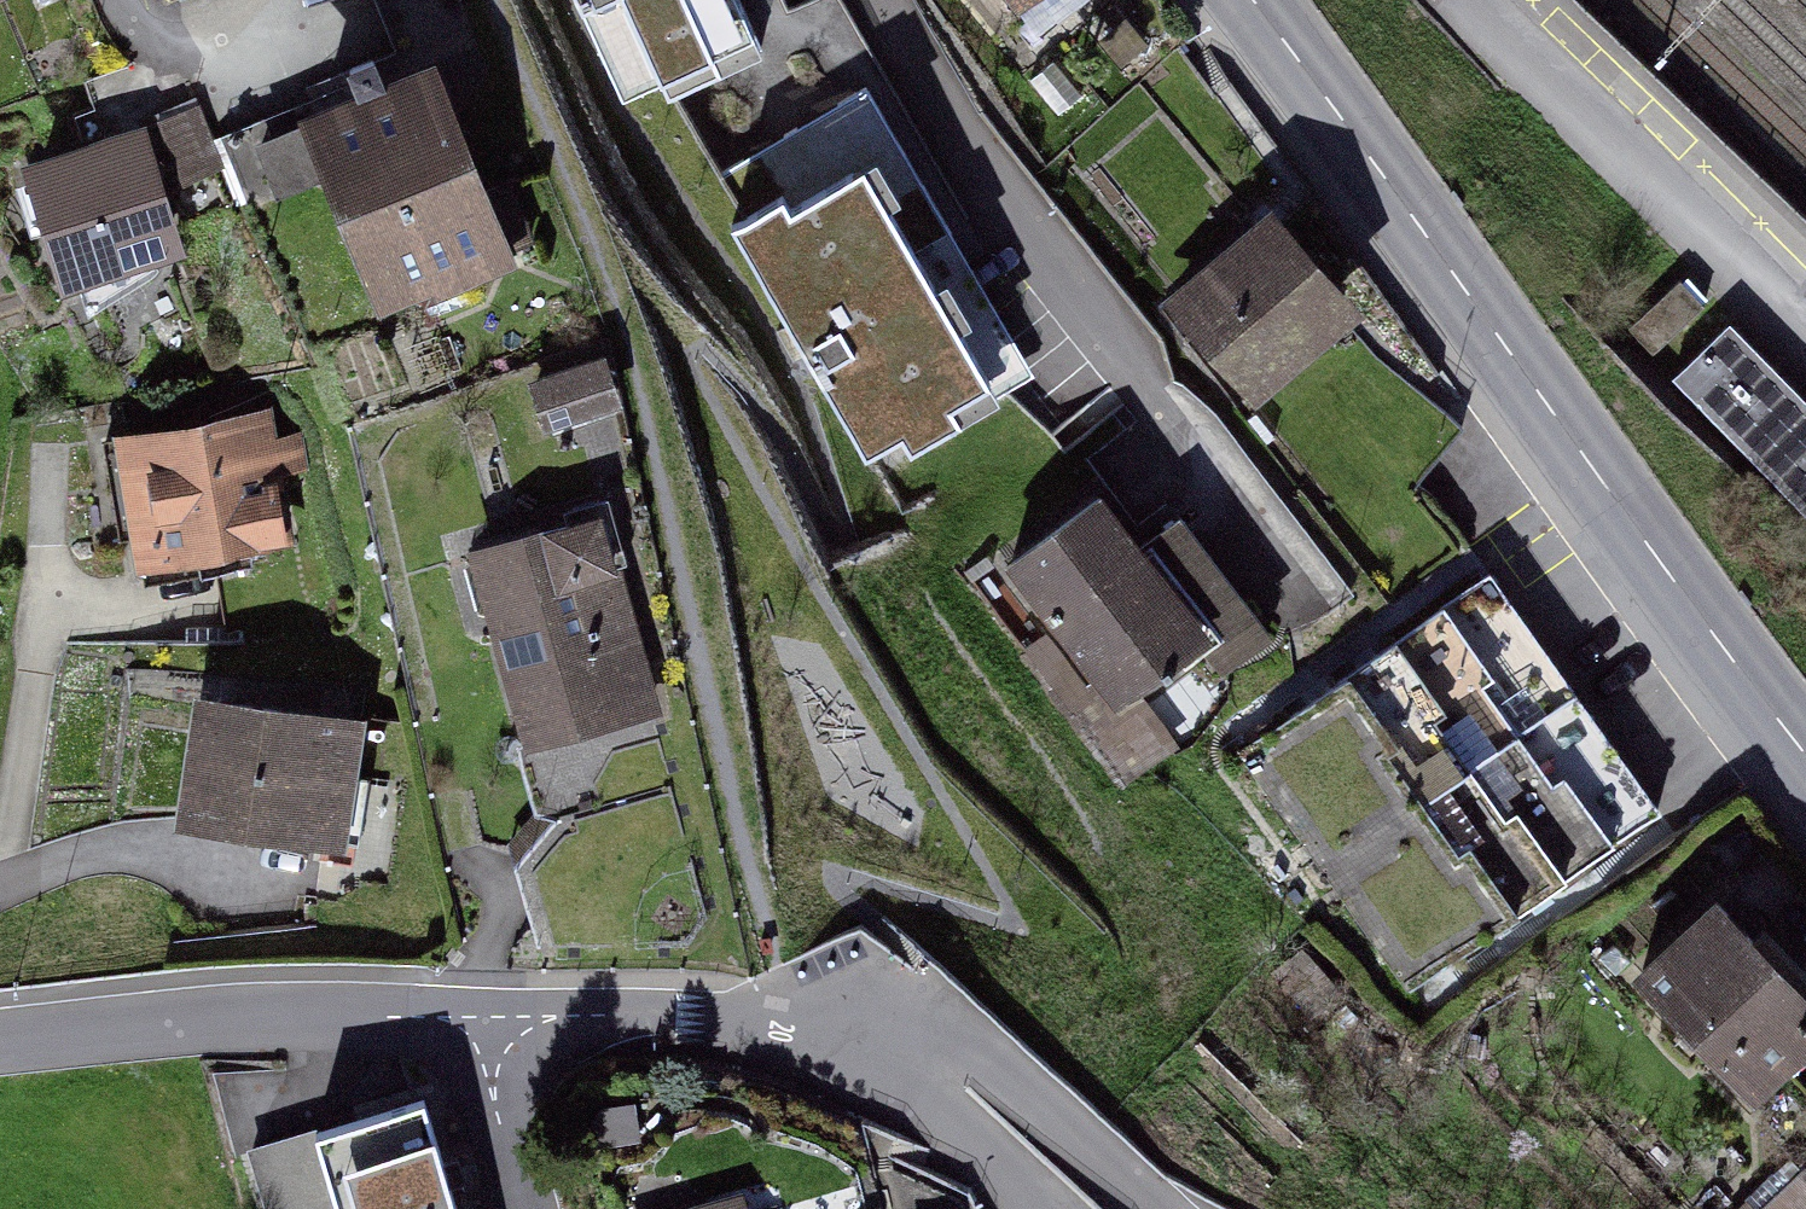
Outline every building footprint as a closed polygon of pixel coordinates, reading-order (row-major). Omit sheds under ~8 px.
[(740,0),(580,0),(622,91),(658,74),(666,91),(721,66),(713,49),(754,30),(740,0)] [(1029,9),(1040,0),(1022,0),(1029,9)] [(197,87),(157,99),(180,174),(220,161),(197,87)] [(254,180),(322,161),(305,97),(237,115),(254,180)] [(431,99),(324,138),(385,305),(523,254),(505,204),(474,215),(431,99)] [(177,255),(142,146),(30,182),(66,291),(177,255)] [(990,378),(864,162),(790,205),(782,192),(731,221),(865,450),(901,430),(910,445),(960,416),(951,401),(990,378)] [(1338,318),(1265,232),(1173,310),(1246,396),(1338,318)] [(1682,284),(1630,332),(1655,359),(1706,311),(1682,284)] [(605,328),(530,346),(543,402),(618,384),(605,328)] [(1673,383),(1805,518),(1805,405),(1730,328),(1673,383)] [(264,423),(126,447),(147,564),(282,540),(271,475),(296,470),(292,445),(269,449),(264,423)] [(1099,510),(1003,582),(1105,716),(1176,662),(1193,685),(1260,634),(1181,530),(1138,562),(1099,510)] [(595,532),(481,561),(529,746),(643,717),(595,532)] [(1491,588),(1252,760),(1413,982),(1652,810),(1491,588)] [(354,734),(211,711),(193,825),(337,847),(354,734)] [(1718,926),(1650,993),(1754,1098),(1805,1047),(1805,987),(1765,946),(1752,960),(1718,926)] [(321,1119),(346,1208),(462,1208),(427,1088),(321,1119)] [(1805,1206),(1805,1151),(1752,1208),(1803,1208),(1805,1206)]
